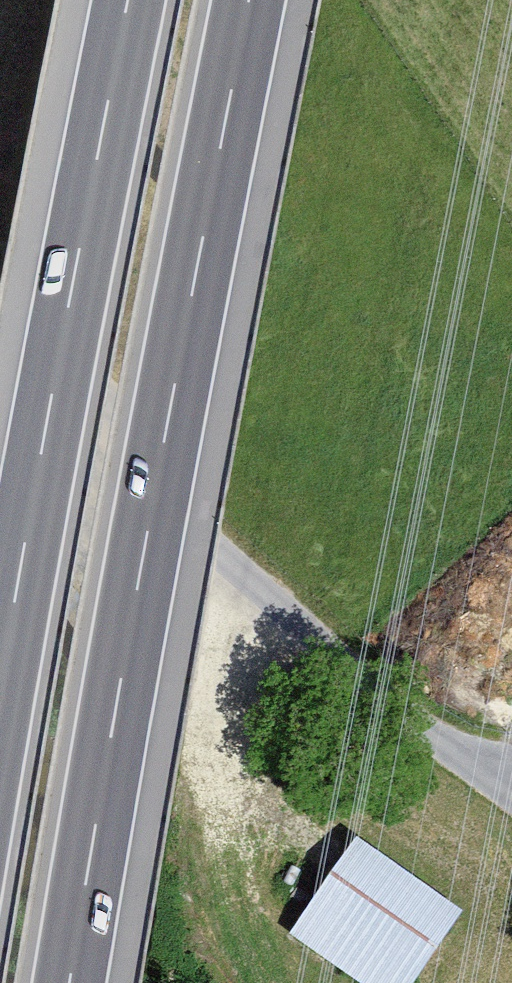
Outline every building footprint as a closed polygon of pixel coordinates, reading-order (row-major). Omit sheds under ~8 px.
[(347,845),(281,937),(345,982),(399,982),(447,917),(347,845)]
